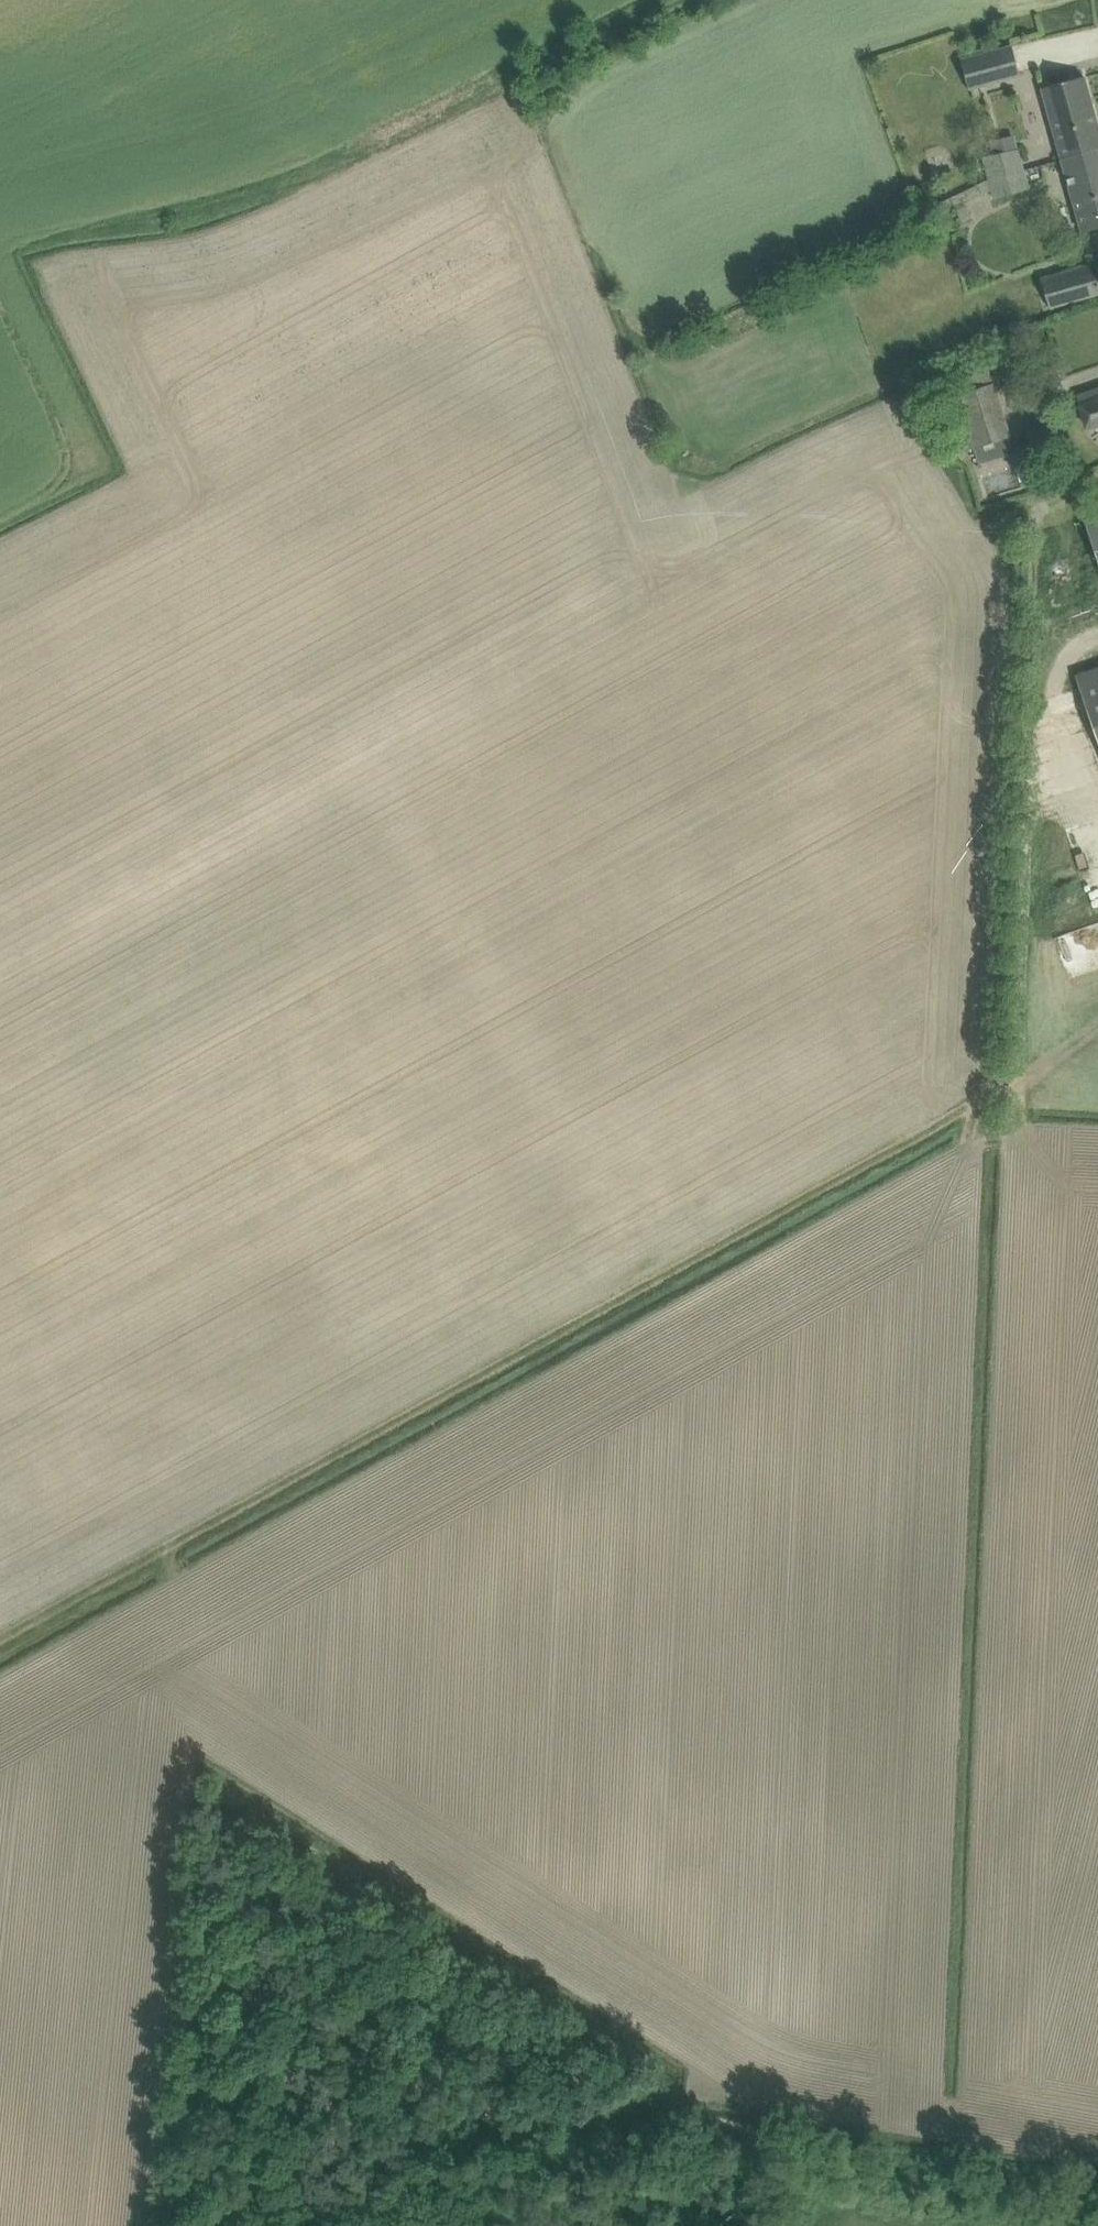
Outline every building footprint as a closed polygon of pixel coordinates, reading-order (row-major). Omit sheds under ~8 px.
[(960,59),(968,88),(1020,74),(1012,45),(960,59)] [(1059,146),(1083,232),(1097,228),(1097,122),(1085,76),(1043,88),(1059,146)] [(1028,187),(1017,147),(1014,134),(990,140),(993,153),(984,156),(995,196),(1028,187)] [(1050,307),(1097,293),(1097,282),(1093,263),(1042,278),(1050,307)] [(1014,454),(989,369),(960,378),(964,392),(937,400),(952,453),(973,446),(978,464),(1014,454)] [(1077,393),(1087,424),(1097,421),(1097,386),(1077,393)] [(1097,554),(1097,511),(1085,515),(1097,554)] [(1077,673),(1097,733),(1097,666),(1077,673)]
